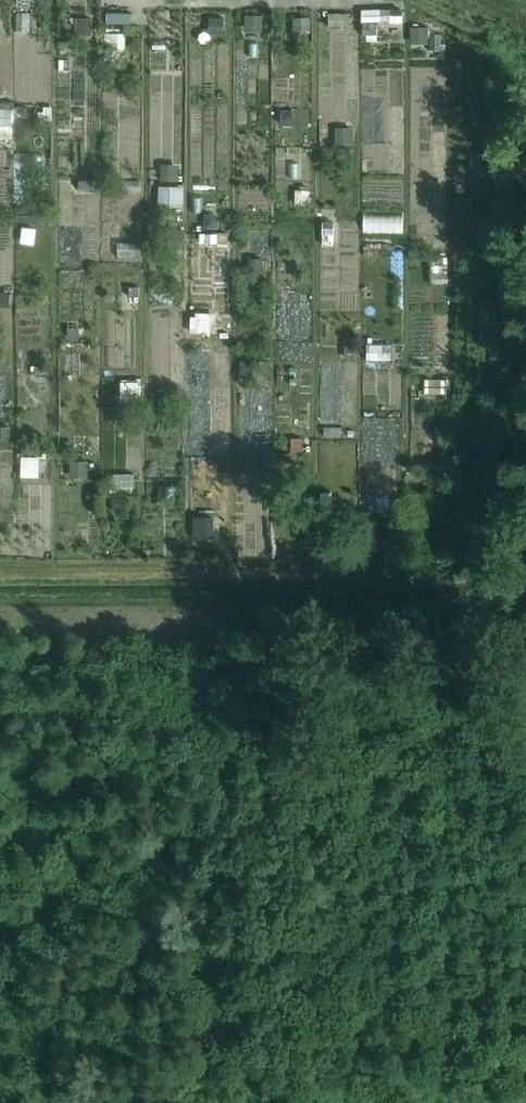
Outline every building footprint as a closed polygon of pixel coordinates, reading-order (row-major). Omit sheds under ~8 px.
[(443,19),(420,18),(420,32),(443,32),(443,19)] [(331,22),(331,33),(350,32),(350,21),(331,22)] [(124,29),(103,30),(104,49),(125,47),(124,29)] [(10,103),(0,103),(0,120),(11,119),(10,103)] [(157,180),(157,202),(182,202),(182,181),(157,180)] [(337,255),(335,228),(321,229),(323,256),(337,255)] [(118,239),(118,256),(134,257),(135,240),(118,239)] [(452,294),(451,265),(433,266),(435,295),(452,294)] [(370,353),(368,371),(394,375),(397,357),(370,353)] [(120,406),(142,407),(142,384),(120,383),(120,406)] [(451,405),(452,389),(428,389),(428,404),(451,405)] [(75,429),(75,456),(102,456),(102,429),(75,429)] [(22,484),(42,483),(42,463),(22,464),(22,484)] [(116,499),(137,499),(137,481),(115,482),(116,499)] [(197,527),(196,544),(216,545),(217,528),(197,527)] [(217,558),(217,546),(198,547),(198,559),(217,558)]
